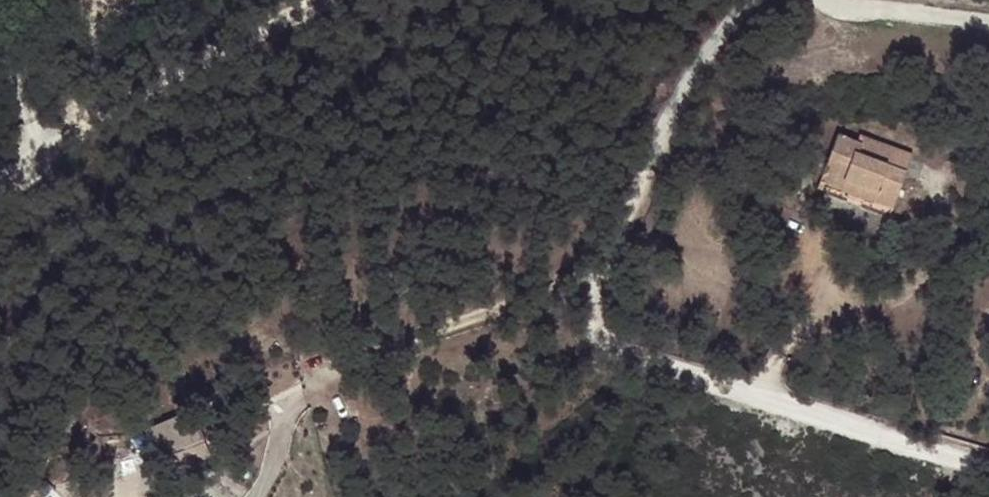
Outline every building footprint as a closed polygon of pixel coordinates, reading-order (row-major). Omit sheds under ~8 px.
[(837,150),(814,144),(802,191),(822,196),(825,187),(858,197),(855,205),(854,207),(876,214),(892,161),(870,155),(838,144),(837,150)] [(858,197),(825,187),(822,196),(855,205),(858,197)] [(160,422),(172,452),(212,436),(200,406),(160,422)]
